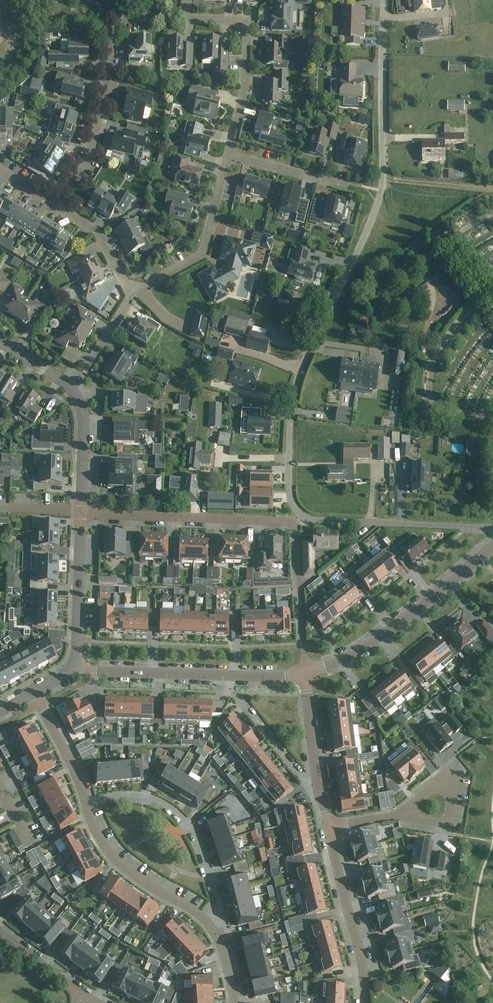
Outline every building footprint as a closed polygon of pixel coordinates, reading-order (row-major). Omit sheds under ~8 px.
[(281,2),(276,2),(276,17),(272,17),(272,31),(291,31),(292,3),(295,3),(295,0),(281,0),(281,2)] [(441,9),(440,0),(408,0),(409,7),(414,6),(415,13),(441,9)] [(314,14),(315,6),(294,5),(294,13),(314,14)] [(364,9),(343,9),(343,17),(346,18),(346,38),(345,38),(345,45),(359,46),(359,39),(364,39),(364,9)] [(437,26),(417,28),(418,40),(438,38),(437,26)] [(146,36),(137,35),(137,43),(138,44),(136,46),(129,46),(129,63),(140,63),(143,61),(143,58),(150,58),(151,38),(145,38),(146,36)] [(314,38),(303,37),(303,46),(314,47),(314,38)] [(185,39),(169,38),(168,62),(180,62),(180,67),(192,67),(192,50),(185,49),(185,39)] [(267,46),(266,65),(274,65),(273,69),(287,70),(288,63),(281,63),(282,51),(288,51),(288,39),(275,38),(275,46),(267,46)] [(203,39),(203,48),(202,61),(214,62),(214,73),(227,74),(228,48),(219,47),(219,39),(213,39),(213,40),(203,39)] [(323,40),(316,40),(315,53),(323,53),(323,40)] [(89,45),(84,45),(84,41),(70,41),(70,45),(69,45),(69,53),(48,52),(48,65),(57,65),(57,68),(63,68),(63,65),(79,66),(79,58),(88,58),(89,45)] [(448,63),(448,72),(465,72),(465,63),(448,63)] [(340,81),(340,97),(362,97),(362,81),(355,81),(355,67),(343,67),(342,81),(340,81)] [(55,86),(63,88),(62,94),(82,99),(85,87),(74,84),(76,77),(58,73),(55,86)] [(275,73),(275,83),(266,83),(265,104),(280,105),(281,92),(288,92),(289,73),(275,73)] [(194,103),(196,106),(194,114),(215,119),(220,102),(215,101),(218,93),(191,86),(187,101),(194,103)] [(30,89),(23,87),(21,95),(38,100),(40,91),(30,89)] [(128,89),(125,99),(128,99),(124,112),(130,114),(129,119),(142,122),(146,105),(151,106),(154,96),(128,89)] [(464,102),(447,101),(447,110),(464,111),(464,102)] [(58,124),(78,129),(79,123),(77,120),(78,117),(72,115),(74,110),(56,105),(54,115),(56,117),(59,118),(58,124)] [(258,140),(273,144),(272,146),(283,149),(286,138),(276,135),(276,133),(270,132),(275,115),(260,111),(254,133),(259,135),(258,140)] [(12,136),(13,122),(9,122),(6,125),(6,132),(0,132),(0,150),(6,150),(6,148),(12,148),(12,136)] [(73,136),(76,135),(78,129),(58,124),(56,130),(53,129),(50,130),(47,139),(62,148),(63,149),(64,144),(65,144),(66,139),(72,140),(73,136)] [(187,124),(184,133),(183,138),(190,149),(207,154),(209,144),(206,139),(200,137),(198,135),(200,127),(187,124)] [(335,141),(339,128),(328,125),(325,133),(313,130),(311,139),(312,139),(309,153),(324,157),(328,140),(335,141)] [(444,161),(444,144),(465,144),(465,140),(464,140),(464,133),(450,134),(450,126),(444,126),(444,141),(433,141),(433,144),(423,144),(423,162),(444,161)] [(132,132),(131,139),(115,135),(112,150),(132,155),(134,146),(144,148),(147,136),(132,132)] [(360,168),(366,145),(350,141),(351,137),(344,135),(340,149),(347,150),(344,164),(360,168)] [(64,157),(59,153),(62,148),(47,139),(42,147),(43,150),(46,152),(43,157),(60,168),(64,163),(62,160),(64,157)] [(53,174),(57,174),(60,168),(43,157),(40,163),(37,161),(33,161),(28,169),(43,179),(46,174),(51,177),(53,174)] [(176,181),(198,187),(202,172),(188,168),(190,161),(176,157),(174,166),(173,169),(178,171),(176,181)] [(114,166),(123,169),(126,161),(116,158),(114,166)] [(242,198),(243,192),(266,198),(270,182),(247,176),(246,179),(240,178),(235,196),(242,198)] [(305,215),(309,203),(302,201),(302,202),(299,201),(301,190),(285,186),(279,209),(295,213),(296,213),(305,215)] [(121,192),(116,200),(99,190),(93,200),(90,200),(88,204),(89,207),(92,209),(95,209),(103,214),(103,215),(110,219),(115,210),(123,215),(133,199),(121,192)] [(193,206),(185,204),(184,202),(185,197),(169,192),(166,203),(170,204),(169,208),(170,210),(171,210),(170,217),(189,222),(193,206)] [(18,203),(8,197),(7,199),(8,199),(0,211),(0,213),(8,218),(18,203)] [(344,218),(346,210),(344,209),(346,202),(328,197),(326,208),(322,206),(314,204),(310,220),(318,222),(318,218),(323,219),(323,220),(324,221),(324,223),(332,225),(332,223),(340,225),(342,217),(344,218)] [(252,200),(250,205),(264,209),(265,204),(252,200)] [(15,228),(27,209),(18,203),(8,218),(6,222),(15,228)] [(25,233),(36,214),(27,209),(15,228),(19,231),(19,229),(25,233)] [(34,238),(36,235),(45,220),(36,214),(25,233),(34,238)] [(45,241),(54,226),(45,220),(36,235),(45,241)] [(145,238),(142,240),(138,233),(142,231),(136,220),(117,230),(126,246),(124,247),(128,255),(141,248),(142,250),(144,251),(146,250),(148,249),(149,248),(149,246),(149,244),(145,238)] [(45,241),(54,246),(54,247),(63,233),(64,232),(54,226),(45,241)] [(71,240),(72,239),(63,233),(54,247),(54,246),(53,248),(63,254),(64,251),(69,254),(76,244),(71,240)] [(265,236),(261,248),(269,250),(272,238),(265,236)] [(253,256),(255,247),(255,246),(226,238),(223,251),(221,252),(220,256),(221,258),(221,259),(229,261),(227,268),(224,272),(217,276),(213,269),(200,276),(214,302),(227,295),(223,286),(236,279),(237,275),(233,271),(235,262),(248,266),(250,256),(253,256)] [(12,253),(15,249),(12,247),(14,243),(8,239),(3,247),(12,253)] [(15,249),(12,253),(22,258),(27,250),(20,246),(17,250),(15,249)] [(306,263),(309,252),(297,249),(293,262),(291,262),(288,274),(296,276),(295,278),(297,280),(301,281),(303,280),(304,278),(311,280),(315,266),(306,263)] [(28,257),(26,261),(36,267),(38,263),(28,257)] [(82,278),(99,269),(96,263),(94,262),(91,258),(81,263),(78,257),(66,263),(73,275),(79,272),(82,278)] [(99,269),(82,278),(76,282),(86,300),(98,294),(94,288),(105,282),(102,278),(103,276),(99,269)] [(4,294),(10,283),(0,277),(0,292),(4,294)] [(16,318),(26,301),(20,297),(24,291),(12,284),(5,295),(11,299),(5,309),(10,312),(10,314),(16,318)] [(26,301),(16,318),(23,322),(25,321),(29,324),(35,314),(41,318),(48,306),(36,299),(33,305),(26,301)] [(72,327),(88,337),(92,331),(92,329),(94,325),(84,319),(88,313),(77,306),(73,312),(69,309),(65,315),(76,321),(72,327)] [(131,326),(127,333),(146,345),(155,332),(157,333),(160,326),(148,319),(144,324),(137,320),(133,327),(131,326)] [(88,337),(72,327),(66,324),(55,341),(66,348),(70,342),(79,348),(82,344),(84,344),(88,337)] [(267,353),(271,337),(250,331),(246,347),(267,353)] [(203,347),(191,342),(188,349),(194,351),(200,354),(201,354),(203,347)] [(109,366),(108,365),(103,373),(119,383),(131,364),(134,365),(139,358),(124,349),(120,356),(116,353),(109,366)] [(219,349),(217,356),(231,360),(233,353),(219,349)] [(401,378),(405,353),(392,351),(388,376),(401,378)] [(340,385),(356,388),(360,363),(359,363),(359,361),(353,360),(353,362),(343,361),(340,385),(339,385),(340,385)] [(375,390),(379,366),(378,366),(367,364),(367,362),(361,362),(361,364),(360,363),(356,388),(375,390)] [(260,370),(235,363),(229,382),(254,389),(260,370)] [(0,388),(0,397),(6,401),(2,408),(7,411),(14,399),(9,396),(17,384),(7,377),(0,388)] [(19,410),(20,415),(34,424),(41,414),(34,409),(33,407),(39,398),(27,390),(16,408),(19,410)] [(134,414),(145,414),(145,397),(135,396),(124,396),(124,397),(113,396),(112,411),(123,412),(123,411),(134,411),(134,414)] [(243,407),(243,398),(229,397),(228,406),(243,407)] [(205,404),(205,428),(221,429),(221,404),(205,404)] [(338,407),(336,422),(349,424),(351,409),(338,407)] [(248,435),(270,436),(270,428),(272,428),(272,421),(270,421),(271,419),(257,419),(257,410),(242,409),(241,419),(249,419),(248,435)] [(117,425),(115,425),(114,430),(114,435),(112,435),(112,436),(114,436),(114,444),(139,445),(139,430),(147,430),(147,432),(148,432),(148,423),(140,423),(140,420),(112,419),(112,420),(119,420),(119,425),(117,425)] [(63,444),(63,430),(56,430),(57,427),(48,427),(47,429),(41,429),(41,437),(33,437),(32,437),(32,450),(51,450),(51,443),(63,444)] [(209,439),(209,449),(219,449),(219,439),(209,439)] [(377,461),(389,461),(389,439),(377,439),(377,461)] [(210,465),(211,454),(201,452),(201,446),(191,445),(191,446),(187,446),(186,452),(191,452),(189,470),(199,471),(200,464),(210,465)] [(343,445),(343,467),(328,468),(328,481),(344,481),(344,475),(354,475),(353,460),(370,460),(370,445),(343,445)] [(411,445),(402,445),(401,458),(410,458),(411,445)] [(62,473),(62,461),(48,461),(48,455),(34,454),(34,466),(39,466),(39,473),(62,473)] [(136,475),(136,463),(138,463),(138,456),(124,455),(123,462),(111,462),(111,463),(109,463),(109,472),(111,472),(111,474),(110,474),(110,475),(136,475)] [(3,477),(10,477),(10,463),(1,463),(1,471),(0,471),(0,486),(3,486),(3,477)] [(428,494),(429,465),(413,465),(413,480),(411,480),(411,481),(413,481),(412,484),(411,484),(411,485),(412,485),(412,493),(428,494)] [(251,471),(251,488),(271,488),(272,471),(251,471)] [(61,485),(62,473),(39,473),(39,479),(34,479),(33,490),(47,491),(47,485),(61,485)] [(195,500),(198,475),(185,474),(183,499),(195,500)] [(135,497),(136,475),(110,475),(110,479),(108,479),(107,489),(113,489),(113,488),(117,488),(120,490),(120,496),(135,497)] [(148,476),(147,483),(153,483),(153,485),(153,496),(162,496),(162,477),(153,476),(148,476)] [(271,506),(271,488),(251,488),(250,505),(271,506)] [(208,509),(234,509),(234,494),(209,494),(208,509)] [(59,536),(60,524),(46,524),(46,518),(32,517),(32,529),(37,529),(37,535),(59,536)] [(337,536),(333,536),(333,533),(325,533),(325,531),(317,531),(316,533),(315,533),(315,543),(303,544),(304,576),(315,576),(314,550),(328,550),(328,547),(337,547),(337,536)] [(107,544),(106,555),(115,555),(115,558),(133,558),(134,545),(124,545),(124,533),(107,533),(107,534),(105,534),(105,544),(107,544)] [(59,548),(59,536),(37,535),(36,542),(32,542),(31,553),(45,554),(45,548),(59,548)] [(153,559),(154,535),(141,535),(140,562),(145,562),(145,559),(153,559)] [(154,535),(153,559),(154,559),(154,556),(162,557),(162,563),(167,563),(168,536),(154,535)] [(233,561),(234,538),(221,538),(220,563),(225,563),(225,561),(233,561)] [(234,538),(233,561),(242,562),(242,565),(247,565),(248,538),(234,538)] [(270,570),(270,563),(282,563),(282,539),(265,539),(265,555),(258,555),(258,570),(270,570)] [(429,550),(420,539),(408,549),(404,544),(401,547),(399,545),(393,549),(401,559),(406,555),(412,563),(429,550)] [(193,562),(194,541),(180,540),(180,561),(193,562)] [(194,541),(193,562),(207,562),(208,541),(194,541)] [(398,570),(391,561),(395,557),(388,548),(383,551),(382,551),(373,558),(388,577),(398,570)] [(35,571),(58,572),(59,560),(45,560),(45,554),(31,553),(31,571),(35,572),(35,571)] [(419,571),(434,558),(430,554),(416,567),(419,571)] [(388,577),(373,558),(375,561),(367,568),(365,565),(364,565),(380,584),(388,577)] [(380,584),(364,565),(355,573),(356,573),(350,578),(358,587),(363,583),(370,592),(380,584)] [(58,584),(58,572),(35,571),(35,572),(35,578),(30,577),(30,589),(31,589),(44,590),(44,584),(58,584)] [(360,600),(353,591),(358,587),(350,578),(345,582),(345,581),(335,588),(351,607),(360,600)] [(324,584),(314,592),(317,596),(327,588),(324,584)] [(351,607),(335,588),(335,589),(337,591),(329,598),(343,616),(343,615),(342,614),(351,607)] [(57,606),(58,595),(48,595),(48,590),(44,590),(31,589),(30,606),(36,606),(36,605),(57,606)] [(103,606),(117,606),(117,594),(103,594),(103,606)] [(343,616),(329,598),(320,605),(333,622),(342,615),(342,616),(343,616)] [(57,617),(58,606),(57,606),(36,605),(36,606),(35,616),(57,617)] [(333,622),(320,605),(311,613),(313,615),(306,621),(307,628),(316,620),(324,629),(333,622)] [(135,633),(136,609),(136,612),(125,612),(124,634),(124,633),(135,633)] [(147,633),(147,622),(154,622),(155,610),(148,610),(148,609),(136,609),(135,633),(147,633)] [(173,634),(173,610),(162,609),(162,610),(155,610),(154,622),(161,622),(161,634),(173,634)] [(278,635),(290,634),(289,613),(288,613),(288,609),(276,610),(276,613),(277,613),(278,635)] [(183,636),(184,613),(184,616),(174,616),(174,610),(173,610),(173,634),(183,635),(183,636)] [(112,633),(113,611),(101,611),(100,632),(112,633)] [(124,634),(125,612),(114,612),(114,611),(113,611),(112,633),(113,633),(113,632),(124,633),(124,634)] [(255,635),(254,611),(242,611),(242,613),(235,613),(235,625),(243,624),(243,636),(255,635)] [(266,636),(265,614),(254,615),(254,611),(255,635),(266,635),(266,636)] [(194,635),(195,613),(184,613),(183,636),(184,636),(184,635),(194,635)] [(205,637),(206,613),(195,613),(194,635),(205,635),(205,637)] [(216,636),(217,614),(206,613),(205,637),(205,635),(216,636)] [(228,636),(228,625),(235,625),(235,613),(228,613),(228,615),(217,615),(217,614),(216,636),(228,636)] [(278,635),(277,613),(276,613),(276,614),(265,614),(266,636),(267,636),(267,635),(277,634),(277,635),(278,635)] [(57,628),(57,617),(35,616),(33,616),(32,627),(57,628)] [(477,636),(473,630),(471,632),(462,621),(461,622),(460,621),(455,626),(455,627),(448,632),(453,639),(452,639),(457,646),(458,645),(462,650),(469,644),(468,643),(477,636)] [(492,635),(483,622),(477,627),(487,640),(492,635)] [(447,643),(451,640),(444,632),(441,634),(447,643)] [(58,658),(49,641),(39,646),(48,663),(58,658)] [(458,655),(451,645),(445,650),(438,641),(429,648),(444,667),(453,660),(453,659),(458,655)] [(48,663),(39,646),(29,651),(29,652),(38,668),(39,668),(39,669),(48,664),(47,663),(48,663)] [(444,667),(429,648),(420,655),(435,675),(435,674),(433,671),(441,665),(444,668),(444,667)] [(38,668),(29,652),(29,651),(28,649),(18,655),(19,657),(20,657),(29,674),(38,668)] [(435,675),(420,655),(410,663),(418,672),(413,676),(420,685),(425,681),(426,682),(435,675)] [(10,662),(11,662),(8,657),(0,662),(0,666),(10,684),(19,679),(10,662)] [(29,674),(20,657),(19,657),(11,662),(10,662),(19,679),(29,674)] [(0,666),(0,689),(10,684),(0,666)] [(451,679),(460,673),(457,669),(448,674),(451,679)] [(418,687),(410,678),(406,681),(399,672),(389,680),(405,699),(414,691),(413,691),(418,687)] [(405,699),(389,680),(380,687),(396,706),(394,703),(402,696),(404,699),(405,699)] [(396,706),(380,687),(371,694),(378,703),(368,711),(372,716),(373,715),(377,720),(380,717),(381,717),(386,713),(396,706)] [(425,692),(432,700),(436,696),(429,688),(425,692)] [(129,720),(130,699),(130,698),(129,698),(129,699),(118,699),(117,724),(118,724),(118,720),(129,720)] [(140,724),(141,700),(130,700),(130,698),(130,699),(129,720),(140,721),(140,724)] [(117,724),(118,699),(106,699),(106,710),(99,712),(101,724),(106,723),(117,724)] [(153,712),(153,700),(141,700),(140,724),(152,725),(152,724),(158,724),(159,712),(153,712)] [(188,726),(188,701),(188,700),(188,701),(177,701),(176,726),(188,726)] [(199,726),(200,702),(189,701),(189,700),(188,700),(188,701),(188,726),(199,726)] [(176,726),(177,701),(165,701),(165,712),(159,712),(158,724),(164,724),(164,725),(176,726)] [(92,714),(85,702),(81,704),(79,702),(73,706),(86,729),(97,723),(98,725),(101,724),(99,712),(92,714)] [(211,718),(212,702),(200,702),(199,726),(200,723),(211,723),(211,724),(217,724),(220,718),(211,718)] [(350,715),(349,703),(328,706),(330,718),(350,715)] [(86,729),(73,706),(67,709),(68,711),(64,714),(74,732),(84,726),(86,729)] [(352,726),(350,715),(330,718),(331,729),(330,729),(352,726)] [(242,727),(235,718),(226,725),(220,718),(217,724),(213,731),(217,733),(219,732),(226,741),(243,727),(243,726),(242,727)] [(37,735),(31,724),(23,729),(20,723),(6,731),(15,747),(19,745),(37,735)] [(453,743),(448,737),(454,732),(448,724),(442,729),(439,726),(426,736),(440,753),(453,743)] [(353,738),(352,726),(330,729),(330,730),(331,729),(333,740),(353,738)] [(233,749),(250,736),(251,735),(250,735),(243,727),(226,741),(233,749)] [(373,738),(380,737),(378,730),(372,731),(373,738)] [(43,746),(37,735),(19,745),(25,755),(43,746)] [(101,735),(101,744),(117,744),(117,736),(101,735)] [(251,735),(250,736),(233,749),(240,758),(237,760),(237,761),(258,745),(251,736),(252,735),(251,735)] [(355,749),(353,738),(333,740),(334,752),(345,751),(346,757),(358,755),(357,749),(355,749)] [(424,767),(415,756),(420,753),(411,742),(407,745),(409,748),(399,756),(416,777),(421,772),(420,771),(424,767)] [(264,754),(257,746),(258,745),(237,761),(245,770),(264,754),(265,753),(264,754)] [(49,756),(43,746),(25,755),(31,766),(49,756)] [(220,760),(229,755),(226,751),(218,756),(220,760)] [(265,753),(264,754),(245,770),(248,768),(254,776),(251,778),(252,778),(271,763),(264,754),(265,754),(265,753)] [(375,760),(374,753),(365,754),(366,762),(375,760)] [(362,774),(360,762),(359,762),(358,755),(346,757),(347,764),(336,766),(338,777),(362,774)] [(55,767),(49,756),(31,766),(37,777),(55,767)] [(143,777),(143,770),(149,770),(148,756),(141,756),(142,760),(130,762),(131,782),(140,781),(144,780),(143,777)] [(416,777),(399,756),(390,763),(389,762),(385,765),(386,777),(391,776),(396,772),(405,783),(409,779),(410,781),(416,777)] [(166,790),(177,772),(166,766),(168,763),(163,760),(156,771),(161,775),(156,783),(166,790)] [(131,782),(130,762),(118,763),(120,783),(131,782)] [(120,783),(118,763),(106,764),(108,784),(120,783)] [(259,787),(278,772),(279,771),(278,772),(271,763),(252,778),(259,787)] [(108,784),(106,764),(93,765),(95,781),(95,785),(99,785),(108,784)] [(266,796),(285,781),(278,772),(279,771),(278,772),(259,787),(259,788),(262,785),(269,794),(266,796)] [(176,796),(187,779),(177,772),(166,790),(176,796)] [(360,785),(358,775),(362,774),(338,777),(339,788),(338,789),(360,785)] [(61,788),(55,777),(37,787),(43,798),(61,788)] [(187,802),(197,785),(187,779),(176,796),(187,802)] [(403,794),(408,790),(401,779),(395,784),(403,794)] [(289,804),(284,797),(293,790),(285,781),(266,796),(273,805),(274,805),(278,809),(289,804)] [(208,803),(215,791),(210,788),(208,791),(197,785),(187,802),(197,809),(203,800),(208,803)] [(362,796),(360,785),(338,789),(340,789),(341,800),(362,797),(362,796)] [(67,799),(61,788),(43,798),(49,808),(67,799)] [(364,809),(362,797),(341,800),(343,812),(364,809)] [(73,809),(67,799),(49,808),(55,819),(73,809)] [(397,799),(381,801),(384,817),(399,815),(397,799)] [(230,827),(226,815),(230,814),(228,808),(215,813),(217,818),(211,820),(211,821),(207,822),(208,825),(211,833),(230,827)] [(79,820),(73,809),(55,819),(61,830),(79,820)] [(306,821),(304,809),(286,813),(288,824),(284,825),(284,826),(306,821)] [(263,824),(266,830),(276,826),(273,820),(263,824)] [(308,831),(306,821),(284,826),(287,836),(308,832),(310,831),(308,831)] [(353,851),(378,844),(376,838),(380,837),(377,825),(363,829),(365,835),(351,838),(352,842),(350,842),(353,851)] [(234,838),(230,827),(211,833),(215,845),(234,838)] [(85,840),(80,833),(79,830),(75,832),(75,831),(61,839),(67,850),(85,840)] [(310,831),(308,832),(287,836),(289,847),(310,842),(308,832),(310,832),(310,831)] [(238,850),(234,838),(215,845),(219,856),(238,850)] [(90,851),(85,840),(67,850),(73,861),(90,851)] [(443,871),(445,855),(436,854),(435,855),(430,854),(432,843),(416,840),(412,866),(428,869),(428,868),(433,868),(433,870),(443,871)] [(303,863),(302,856),(313,854),(310,842),(289,847),(291,858),(287,859),(289,866),(303,863)] [(383,849),(380,850),(378,844),(353,851),(355,860),(357,859),(358,863),(372,859),(373,865),(387,861),(383,849)] [(242,861),(238,850),(219,856),(222,865),(222,864),(223,868),(226,867),(232,865),(234,871),(248,867),(246,860),(242,861)] [(96,862),(90,851),(73,861),(78,871),(96,862)] [(3,858),(6,856),(5,856),(0,859),(0,872),(11,866),(8,868),(3,858)] [(70,858),(65,861),(71,871),(76,868),(70,858)] [(39,865),(36,861),(29,864),(31,869),(39,865)] [(385,881),(385,880),(384,875),(390,873),(387,861),(373,865),(375,871),(361,874),(362,878),(360,878),(362,887),(385,881)] [(102,872),(100,869),(96,862),(78,871),(84,882),(99,874),(102,872)] [(305,870),(303,863),(289,866),(290,874),(294,873),(297,884),(318,879),(316,867),(305,870)] [(17,877),(11,866),(0,872),(0,886),(17,877)] [(249,886),(246,874),(249,873),(248,867),(234,871),(236,877),(226,879),(229,891),(249,886)] [(22,888),(20,889),(14,879),(17,877),(0,886),(0,897),(1,900),(11,894),(16,900),(25,892),(22,888)] [(108,900),(119,883),(112,878),(112,879),(109,877),(107,880),(98,893),(108,900)] [(321,889),(318,879),(297,884),(297,885),(301,884),(303,893),(299,894),(300,895),(322,889),(321,889)] [(389,899),(396,897),(393,885),(389,886),(388,880),(385,880),(385,881),(362,887),(365,896),(367,895),(368,899),(381,895),(383,901),(389,899)] [(118,907),(129,890),(119,883),(108,900),(118,907)] [(251,898),(249,886),(229,891),(232,903),(251,898)] [(322,889),(300,895),(302,905),(324,900),(321,890),(322,889)] [(128,914),(139,897),(129,890),(118,907),(128,914)] [(279,900),(286,898),(285,895),(283,895),(282,890),(277,892),(279,900)] [(22,923),(38,904),(29,896),(30,895),(27,891),(25,892),(16,900),(21,905),(13,915),(22,923)] [(403,914),(401,908),(405,907),(402,895),(396,897),(389,899),(390,905),(376,909),(377,912),(375,912),(378,921),(403,914)] [(138,920),(149,904),(139,897),(128,914),(138,920)] [(254,909),(251,898),(232,903),(235,914),(254,909)] [(327,911),(324,900),(302,905),(305,917),(327,911)] [(30,932),(47,912),(38,904),(22,923),(31,930),(30,931),(30,932)] [(157,914),(159,910),(156,908),(149,904),(138,920),(148,927),(157,914)] [(257,921),(254,909),(235,914),(238,926),(248,924),(249,930),(263,926),(261,920),(257,921)] [(40,938),(56,920),(47,912),(30,932),(31,932),(31,931),(40,938)] [(411,931),(408,919),(404,921),(403,914),(378,921),(380,930),(382,930),(383,933),(397,929),(398,935),(411,931)] [(433,925),(440,923),(437,914),(430,916),(433,925)] [(169,940),(184,926),(178,920),(177,920),(175,917),(160,931),(169,940)] [(62,941),(70,932),(65,929),(66,928),(56,920),(40,938),(50,947),(58,938),(62,941)] [(333,936),(330,924),(319,927),(318,920),(306,923),(308,930),(307,935),(308,939),(311,942),(316,941),(333,936)] [(192,935),(184,926),(169,940),(177,949),(192,935)] [(83,929),(78,936),(86,942),(91,935),(83,929)] [(71,962),(83,945),(73,938),(76,934),(71,930),(70,932),(62,941),(67,945),(61,955),(71,962)] [(139,930),(128,949),(137,955),(148,935),(139,930)] [(385,948),(387,957),(413,950),(411,944),(415,943),(411,931),(398,935),(400,941),(386,945),(387,948),(385,948)] [(264,946),(262,934),(246,938),(242,939),(243,942),(245,951),(264,946)] [(200,944),(192,935),(177,949),(185,957),(200,944)] [(336,946),(333,936),(316,941),(318,951),(315,952),(338,946),(337,945),(336,946)] [(208,953),(206,950),(200,944),(185,957),(194,966),(206,955),(208,953)] [(80,970),(93,952),(83,945),(71,962),(80,969),(80,970)] [(267,958),(264,946),(245,951),(247,962),(267,958)] [(338,946),(315,952),(318,962),(339,956),(336,946),(338,946)] [(418,955),(414,956),(413,950),(387,957),(390,966),(392,965),(393,969),(406,965),(408,971),(421,967),(418,955)] [(90,976),(105,956),(104,956),(102,959),(93,952),(80,970),(81,969),(90,976)] [(421,963),(430,963),(430,960),(439,959),(439,954),(420,955),(421,963)] [(113,976),(119,966),(115,963),(105,956),(90,976),(100,983),(108,973),(113,976)] [(342,968),(339,956),(318,962),(321,974),(342,968)] [(270,970),(267,958),(247,962),(250,974),(270,970)] [(126,995),(136,973),(125,968),(124,969),(119,966),(113,976),(119,980),(114,990),(126,995)] [(272,981),(270,970),(250,974),(253,986),(272,981)] [(289,972),(274,976),(275,982),(290,979),(289,972)] [(136,1002),(145,982),(135,977),(136,973),(126,995),(136,1000),(136,1002)] [(213,988),(212,979),(212,976),(208,976),(192,977),(192,989),(213,988)] [(454,989),(453,977),(441,979),(443,990),(454,989)] [(345,999),(345,988),(333,987),(333,979),(321,980),(321,987),(320,998),(345,999)] [(275,993),(272,981),(253,986),(255,994),(256,998),(259,997),(275,993)] [(158,983),(157,983),(156,986),(145,982),(136,1002),(137,1001),(142,1002),(149,1002),(158,983)] [(174,991),(169,989),(158,983),(149,1002),(162,1002),(164,1000),(169,1002),(174,991)] [(213,1000),(213,988),(192,989),(193,1001),(213,1000)]
